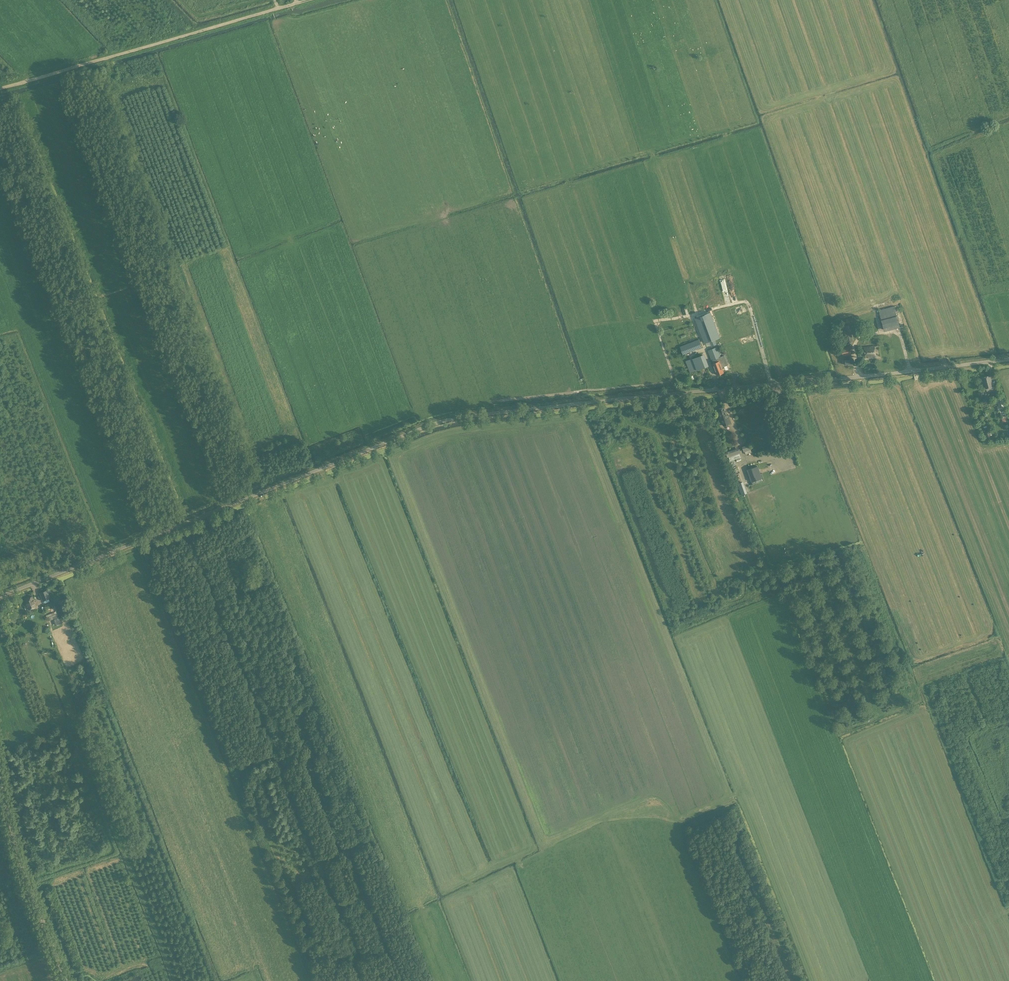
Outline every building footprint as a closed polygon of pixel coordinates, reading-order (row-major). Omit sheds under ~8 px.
[(695,287),(700,300),(706,298),(704,292),(710,290),(708,283),(695,287)] [(894,306),(879,310),(884,331),(900,327),(894,306)] [(710,312),(695,318),(705,343),(710,341),(712,346),(716,344),(714,339),(719,337),(710,312)] [(849,325),(839,327),(843,343),(853,340),(849,325)] [(698,339),(680,346),(683,355),(702,347),(698,339)] [(850,345),(841,347),(843,356),(852,355),(850,345)] [(874,345),(865,348),(865,357),(876,357),(874,345)] [(717,347),(708,350),(711,360),(713,360),(714,363),(713,363),(717,375),(724,372),(722,367),(728,365),(724,355),(721,357),(717,347)] [(704,355),(686,361),(690,372),(708,366),(704,355)] [(990,375),(982,377),(985,388),(986,388),(987,392),(994,390),(990,375)] [(1006,405),(1003,396),(998,397),(1000,406),(997,407),(998,410),(1001,409),(1001,410),(999,410),(1001,414),(1006,412),(1005,409),(1006,409),(1005,405),(1006,405)] [(730,423),(724,406),(718,409),(721,419),(722,419),(724,425),(730,423)] [(726,452),(728,457),(740,453),(738,448),(726,452)] [(762,477),(758,466),(747,469),(751,481),(762,477)] [(39,593),(42,600),(51,597),(48,589),(39,593)] [(29,610),(35,607),(31,597),(25,600),(29,610)]
